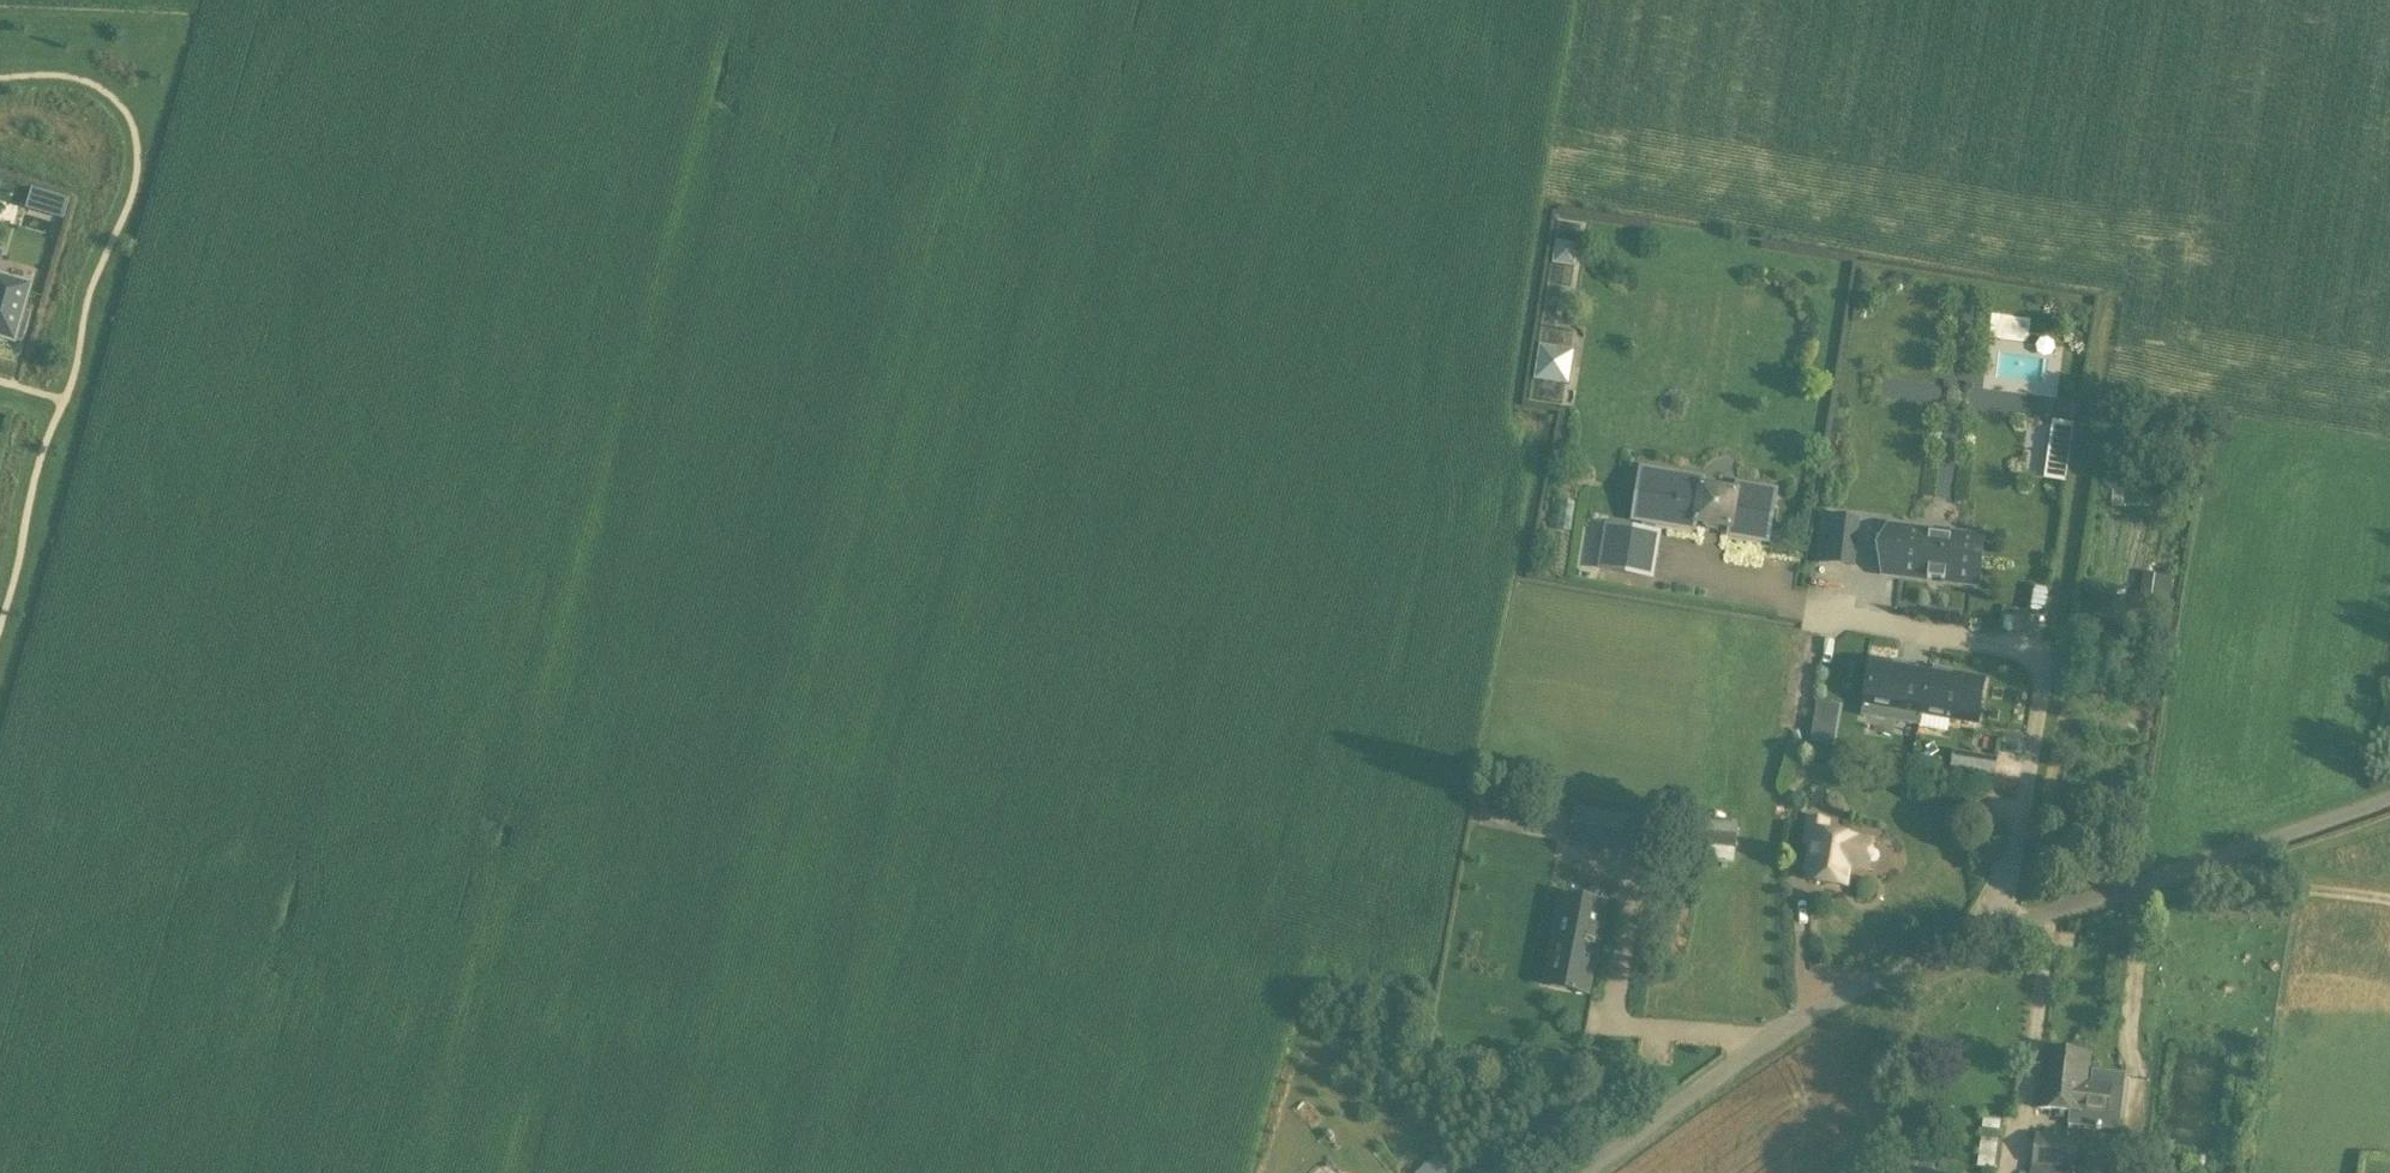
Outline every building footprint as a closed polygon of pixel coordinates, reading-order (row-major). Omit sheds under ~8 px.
[(1578,266),(1582,243),(1559,239),(1555,262),(1578,266)] [(12,345),(13,340),(20,342),(28,316),(21,314),(28,290),(0,281),(0,341),(12,345)] [(1991,312),(1988,337),(2027,342),(2030,317),(1991,312)] [(1572,384),(1578,349),(1542,342),(1535,377),(1572,384)] [(2048,463),(2045,478),(2065,481),(2067,467),(2074,426),(2054,423),(2048,463)] [(1630,522),(1646,525),(1656,526),(1696,533),(1697,526),(1728,531),(1726,538),(1769,545),(1777,496),(1734,489),(1733,496),(1703,492),(1704,484),(1662,478),(1658,501),(1634,497),(1630,522)] [(1819,564),(1852,568),(1858,521),(1824,517),(1819,564)] [(1653,580),(1661,533),(1616,526),(1609,572),(1653,580)] [(1945,579),(1973,583),(1978,540),(1904,531),(1899,574),(1928,577),(1927,580),(1945,582),(1945,579)] [(1921,714),(1976,724),(1984,680),(1927,670),(1926,678),(1907,675),(1908,667),(1872,661),(1865,705),(1898,710),(1896,722),(1919,726),(1921,714)] [(1814,722),(1810,743),(1833,747),(1837,726),(1814,722)] [(1967,753),(1963,775),(1994,780),(1998,758),(1967,753)] [(1623,818),(1576,809),(1569,843),(1617,852),(1647,857),(1653,824),(1623,818)] [(1850,868),(1857,869),(1868,871),(1873,842),(1829,835),(1831,821),(1806,816),(1801,846),(1809,847),(1804,879),(1847,887),(1850,868)] [(1550,986),(1583,993),(1599,915),(1565,908),(1550,986)] [(2087,1083),(2090,1055),(2044,1050),(2037,1109),(2083,1115),(2083,1116),(2106,1118),(2110,1086),(2087,1083)] [(1905,1109),(1904,1124),(1923,1125),(1924,1111),(1905,1109)] [(2036,1134),(2031,1172),(2072,1172),(2072,1171),(2075,1171),(2079,1139),(2036,1134)] [(1906,1172),(1933,1172),(1937,1155),(1912,1149),(1906,1172)] [(1438,1154),(1418,1172),(1456,1172),(1438,1154)]
